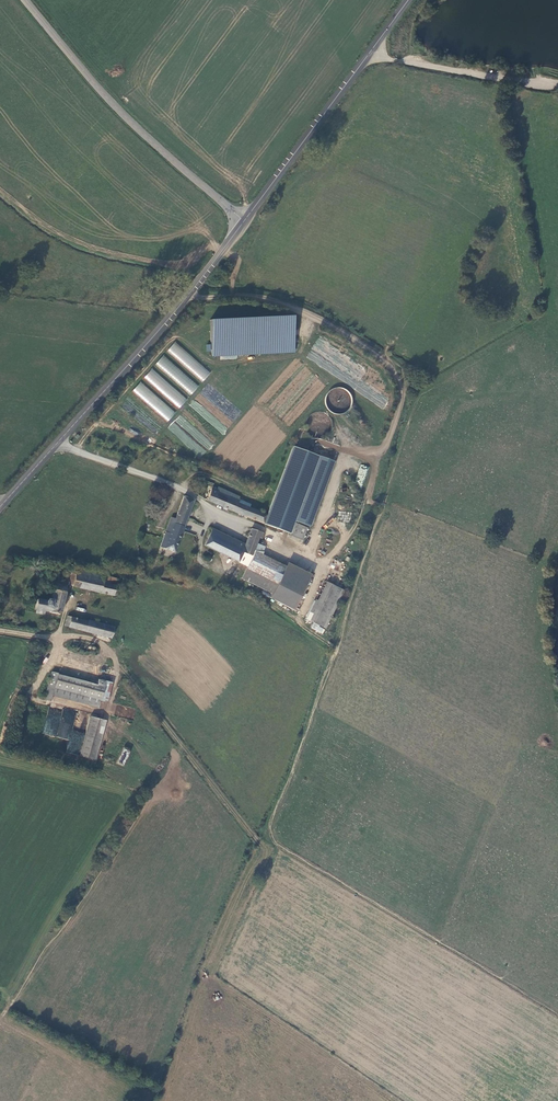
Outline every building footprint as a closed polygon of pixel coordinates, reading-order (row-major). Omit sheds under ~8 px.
[(213,321),(214,356),(296,354),(295,319),(213,321)] [(203,381),(211,372),(175,342),(168,350),(203,381)] [(192,394),(199,386),(163,355),(156,364),(192,394)] [(144,378),(179,408),(187,399),(152,369),(144,378)] [(168,421),(176,411),(139,383),(131,393),(168,421)] [(326,413),(351,413),(351,391),(327,391),(326,413)] [(193,400),(189,405),(198,411),(201,406),(193,400)] [(222,424),(217,430),(223,434),(227,428),(222,424)] [(210,489),(205,503),(287,538),(315,459),(290,450),(264,517),(241,507),(242,504),(235,501),(236,499),(216,489),(215,491),(210,489)] [(168,519),(156,548),(171,554),(191,503),(182,499),(172,520),(168,519)] [(338,521),(349,522),(350,512),(339,511),(338,521)] [(326,529),(335,520),(332,517),(323,526),(326,529)] [(293,526),(287,539),(299,544),(304,531),(293,526)] [(209,532),(201,547),(244,569),(238,581),(268,596),(266,600),(289,612),(307,577),(285,566),(281,571),(249,554),(258,558),(260,551),(252,547),(255,541),(258,542),(260,537),(247,532),(239,554),(225,548),(228,541),(209,532)] [(67,572),(64,587),(112,597),(114,589),(115,582),(102,578),(102,577),(75,571),(74,573),(67,572)] [(43,615),(58,618),(64,587),(52,584),(48,603),(44,603),(42,604),(34,603),(31,613),(33,614),(33,617),(42,619),(43,615)] [(322,584),(303,623),(322,632),(340,594),(322,584)] [(65,620),(62,629),(109,640),(111,629),(86,623),(85,624),(65,620)] [(49,674),(40,701),(47,703),(49,698),(93,712),(96,703),(104,706),(109,688),(98,684),(102,671),(61,659),(56,676),(49,674)] [(85,720),(73,760),(86,764),(89,765),(101,725),(98,725),(85,720)] [(125,765),(130,750),(123,748),(118,763),(125,765)]
